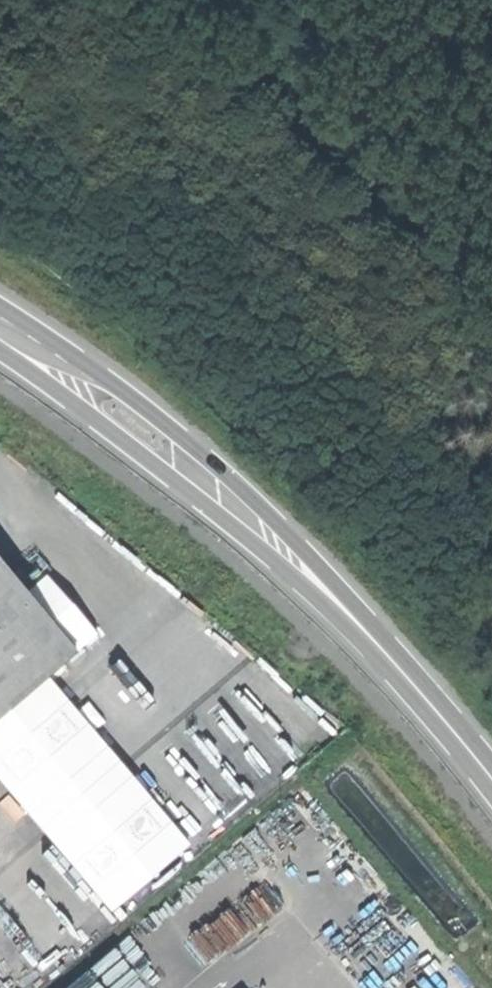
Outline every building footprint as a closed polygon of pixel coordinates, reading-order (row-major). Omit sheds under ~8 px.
[(71,650),(0,567),(0,710),(71,650)] [(0,937),(0,976),(29,954),(10,929),(0,937)]
